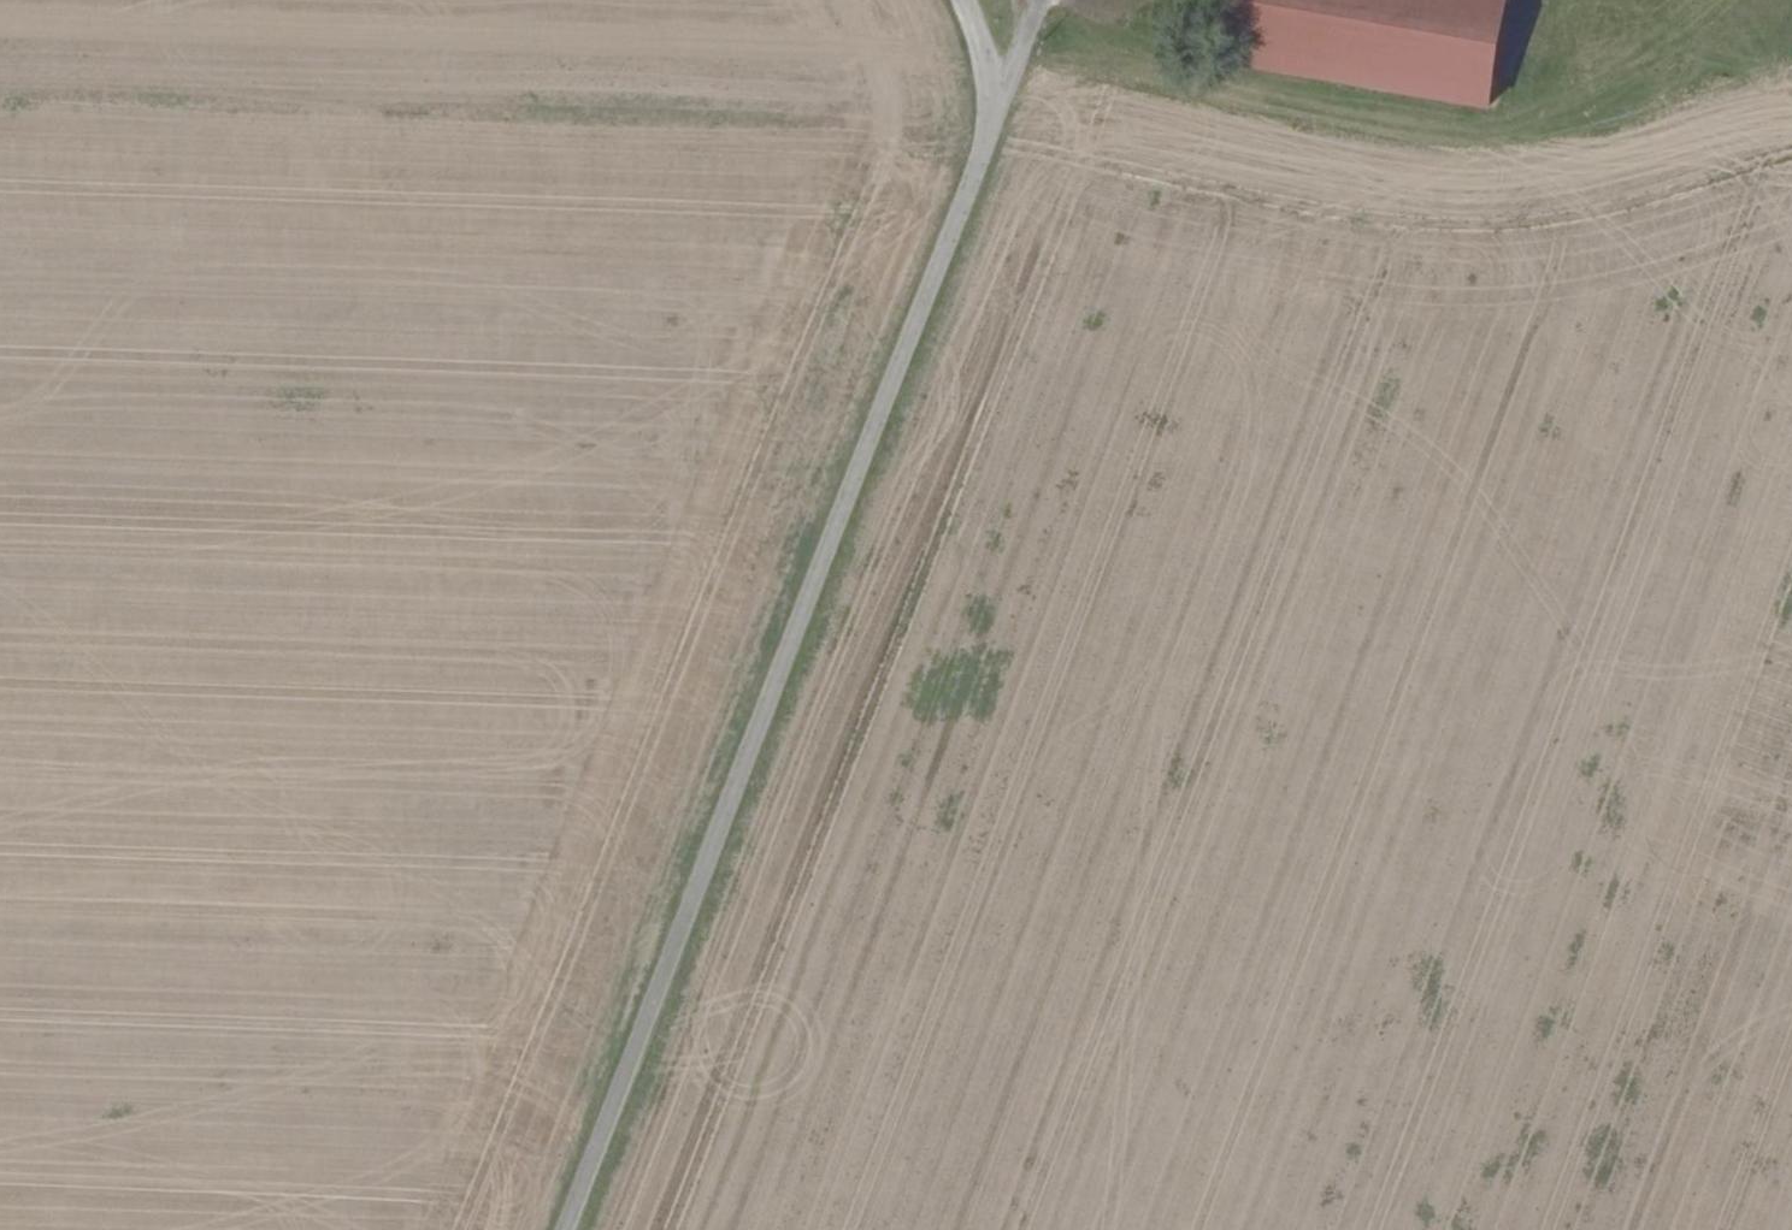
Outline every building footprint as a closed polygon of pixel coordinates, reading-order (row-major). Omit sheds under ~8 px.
[(1213,60),(1486,110),(1507,0),(1224,0),(1213,60)]
